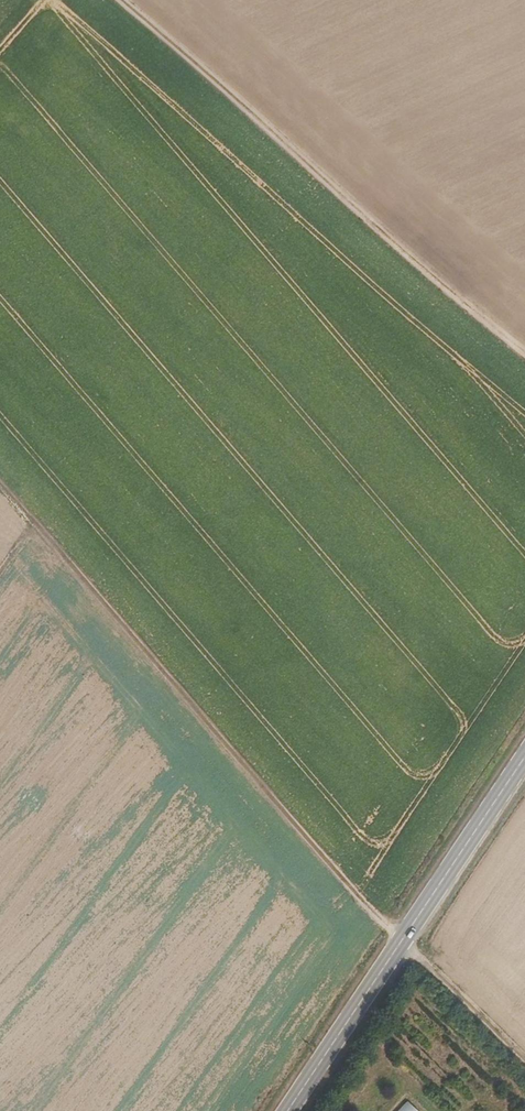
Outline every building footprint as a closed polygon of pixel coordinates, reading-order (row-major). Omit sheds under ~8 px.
[(408,1100),(397,1110),(419,1110),(408,1100)]
